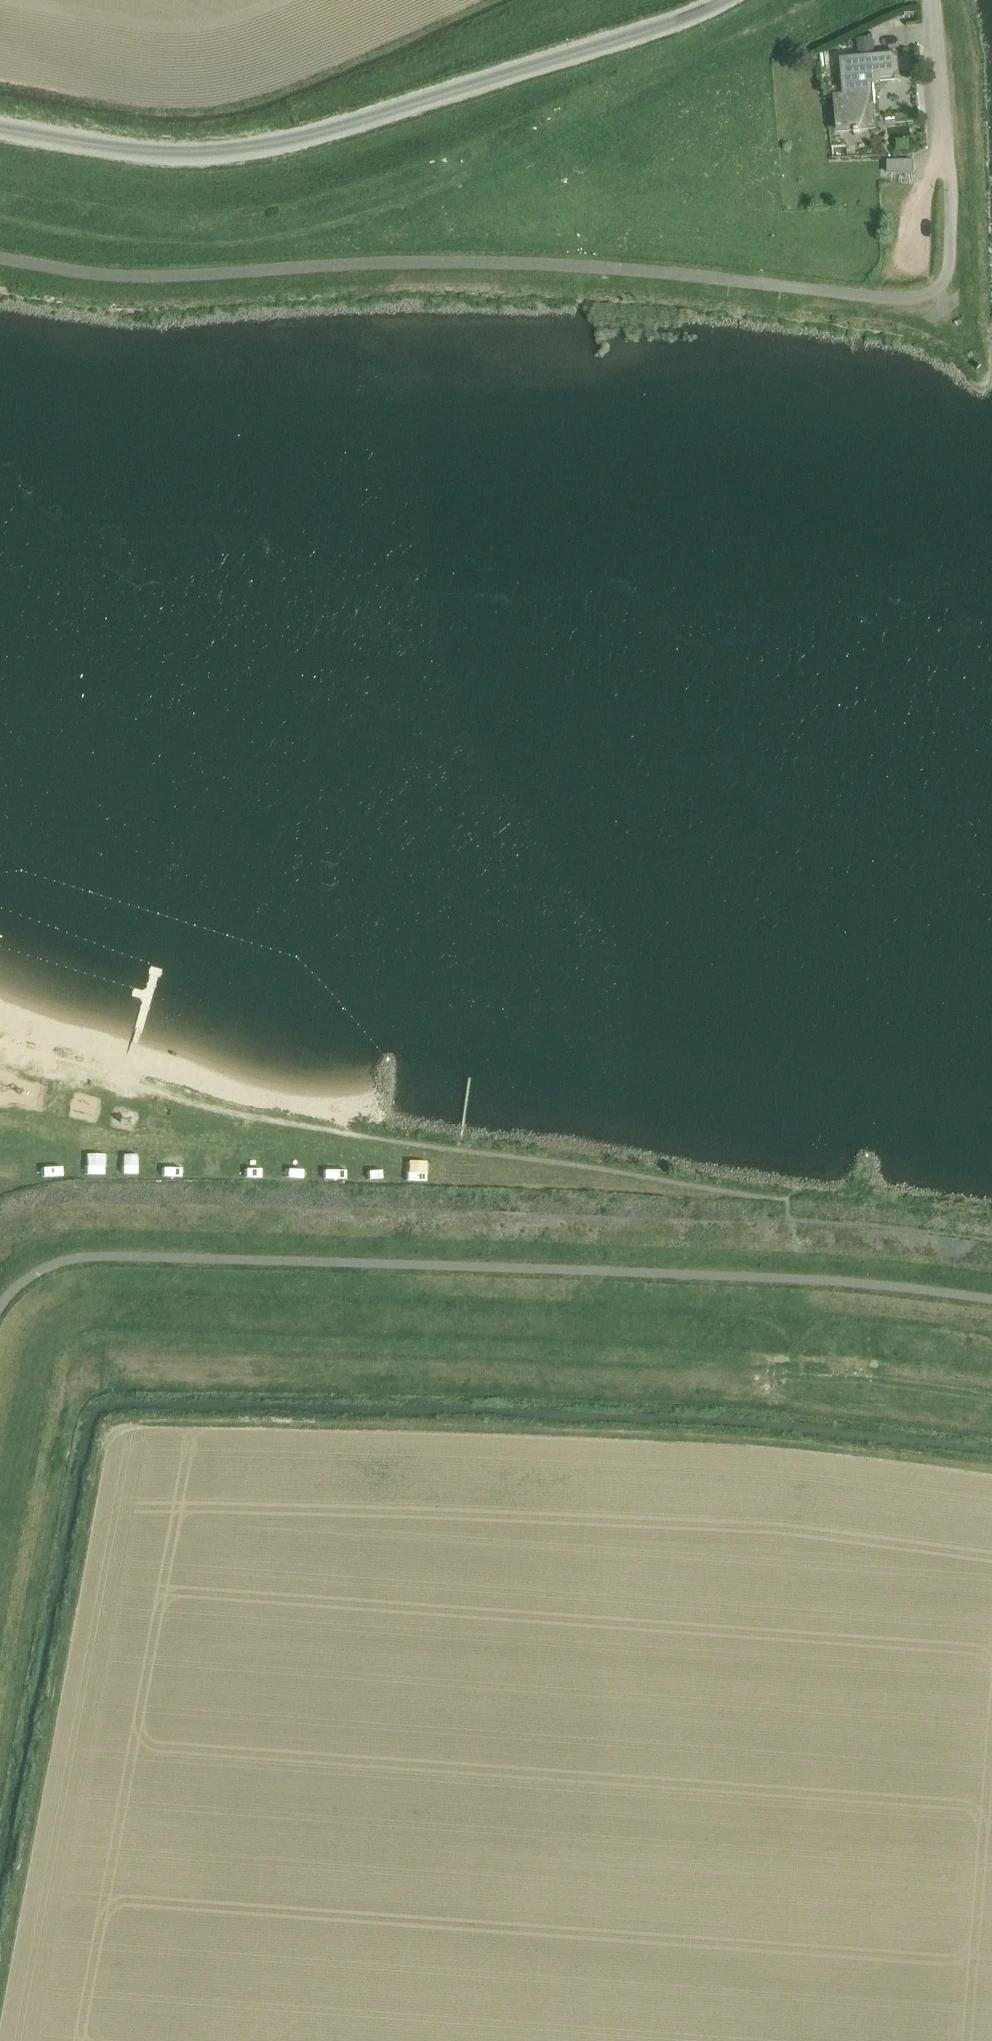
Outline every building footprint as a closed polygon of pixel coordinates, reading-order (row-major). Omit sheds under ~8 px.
[(873,39),(858,40),(859,51),(874,50),(873,39)] [(870,79),(877,78),(876,74),(898,72),(897,55),(842,59),(846,96),(836,97),(839,132),(855,131),(855,134),(860,133),(860,130),(875,129),(873,105),(876,105),(875,86),(871,86),(870,79)] [(889,174),(892,174),(914,174),(914,162),(889,162),(889,174)]
